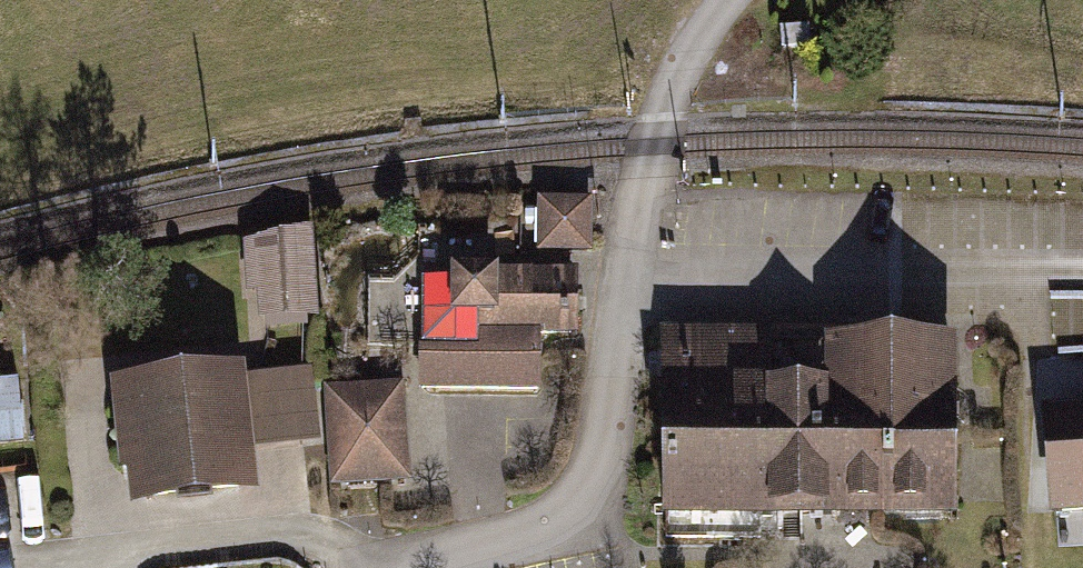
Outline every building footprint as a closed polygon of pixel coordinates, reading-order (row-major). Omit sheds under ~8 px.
[(538,198),(537,251),(592,252),(592,198),(538,198)] [(258,292),(260,323),(318,319),(312,228),(243,245),(246,293),(258,292)] [(422,274),(421,388),(540,388),(541,333),(580,334),(580,269),(476,269),(452,269),(452,275),(422,274)] [(1082,340),(1082,289),(1059,289),(1060,340),(1082,340)] [(823,330),(662,330),(662,521),(879,521),(956,521),(956,343),(893,343),(823,343),(823,330)] [(312,368),(244,375),(252,452),(321,445),(312,368)] [(257,497),(252,452),(244,375),(244,371),(108,385),(115,458),(116,467),(128,466),(132,510),(257,497)] [(331,485),(409,481),(405,384),(327,388),(331,485)] [(1043,409),(1048,518),(1082,516),(1082,407),(1060,408),(1043,409)]
